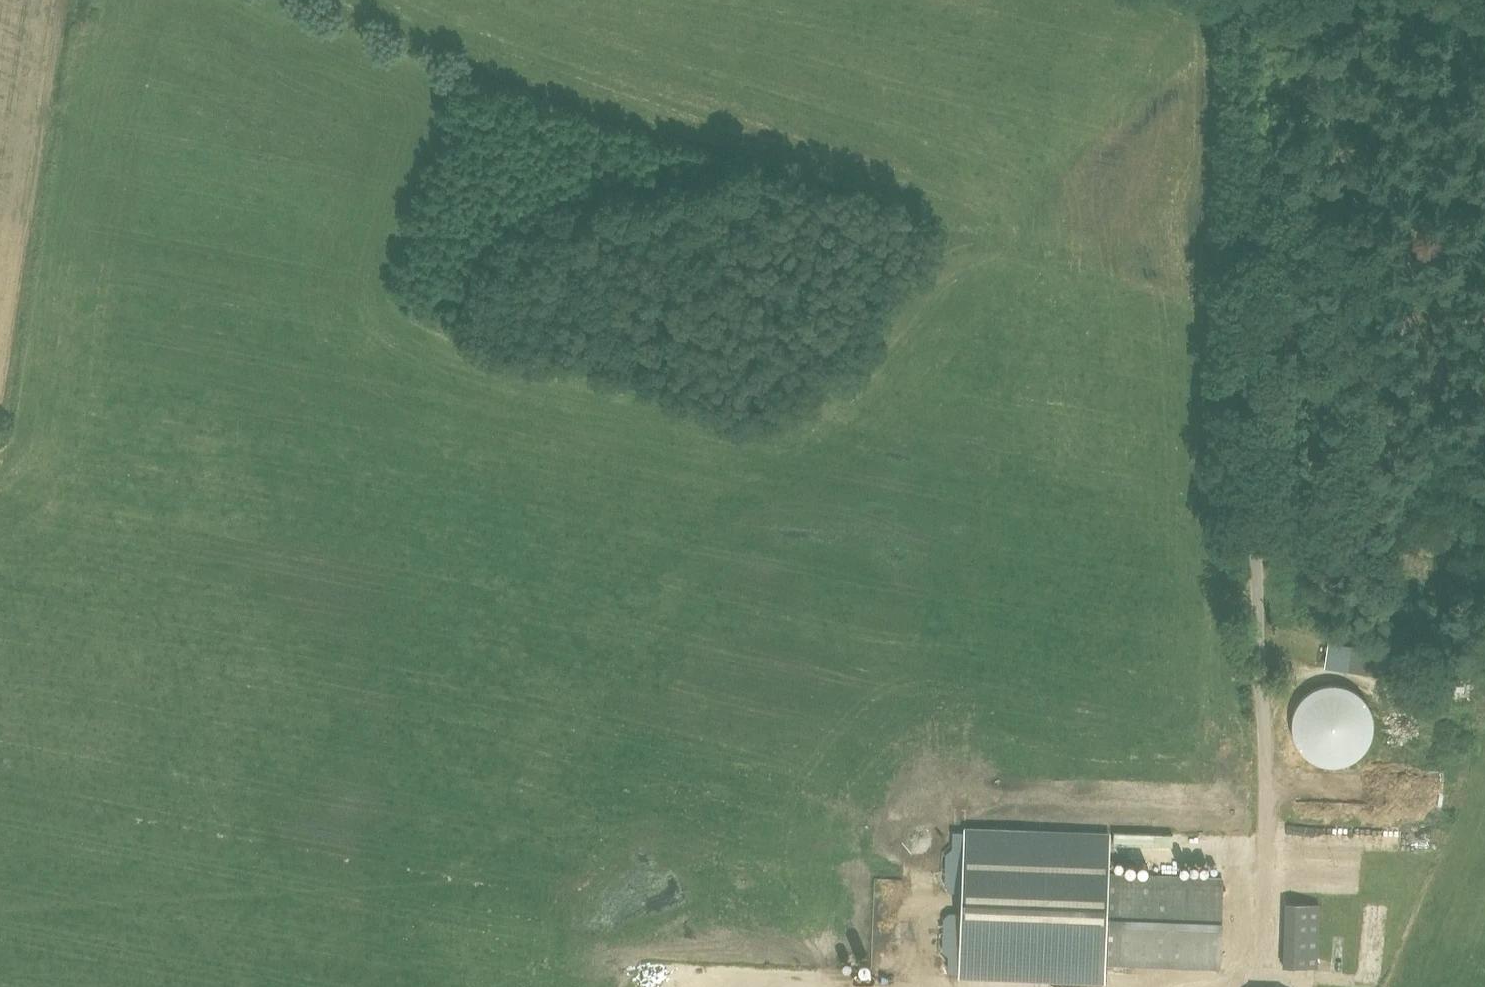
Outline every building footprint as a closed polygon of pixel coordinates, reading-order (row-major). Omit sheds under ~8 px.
[(1339,722),(1355,721),(1354,692),(1338,692),(1339,722)] [(1103,980),(1104,964),(1220,968),(1223,879),(1107,875),(1108,838),(964,832),(959,975),(1103,980)] [(1377,839),(1379,858),(1391,856),(1389,838),(1377,839)]
